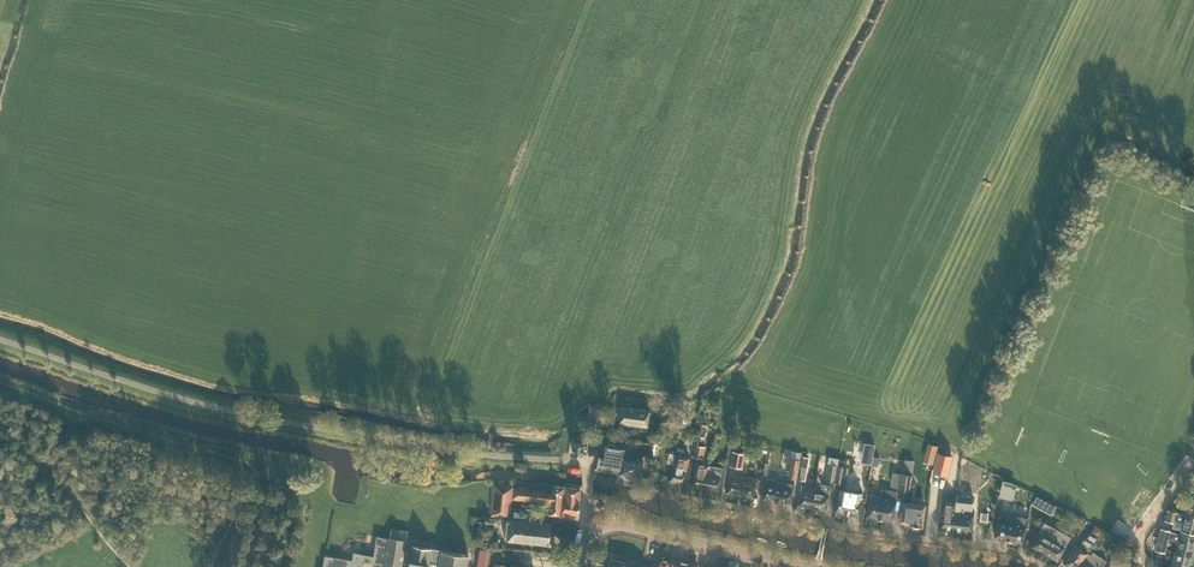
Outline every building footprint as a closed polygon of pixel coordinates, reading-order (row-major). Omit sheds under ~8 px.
[(590,406),(588,417),(580,416),(579,424),(595,426),(596,419),(597,407),(590,406)] [(621,407),(619,423),(648,427),(650,411),(621,407)] [(684,429),(689,418),(683,415),(676,425),(684,429)] [(643,459),(629,456),(631,446),(624,445),(625,441),(612,439),(612,443),(602,441),(602,443),(601,453),(599,453),(596,468),(619,472),(619,474),(631,476),(631,478),(638,479),(638,477),(640,477),(643,459)] [(573,442),(572,451),(582,453),(583,443),(573,442)] [(874,445),(865,443),(861,462),(871,464),(874,445)] [(683,485),(688,466),(690,457),(683,456),(686,447),(678,445),(669,481),(683,485)] [(705,446),(697,445),(695,457),(703,458),(705,446)] [(745,453),(733,451),(730,466),(742,468),(745,453)] [(933,471),(947,474),(952,456),(938,452),(933,471)] [(785,466),(790,467),(788,477),(796,479),(800,460),(792,458),(789,457),(787,457),(785,466)] [(800,470),(801,470),(800,480),(805,481),(807,471),(809,459),(802,458),(800,470)] [(691,486),(705,488),(707,475),(708,467),(708,465),(695,462),(691,486)] [(837,466),(829,464),(826,481),(834,482),(837,466)] [(837,466),(834,482),(843,484),(846,467),(837,466)] [(707,475),(705,488),(719,491),(723,469),(708,467),(707,475)] [(757,478),(732,474),(733,471),(730,471),(726,492),(753,497),(757,478)] [(900,474),(893,472),(891,486),(898,487),(900,474)] [(906,490),(903,502),(900,521),(910,523),(910,524),(912,524),(913,526),(913,527),(918,527),(920,526),(921,526),(925,505),(910,503),(912,490),(910,490),(912,475),(901,474),(899,488),(906,490)] [(794,484),(780,481),(765,479),(762,499),(776,501),(790,504),(794,484)] [(1002,480),(999,494),(1008,496),(1011,482),(1002,480)] [(816,487),(815,486),(814,493),(815,493),(813,508),(827,510),(831,486),(817,483),(816,487)] [(798,505),(813,508),(815,493),(814,493),(815,486),(802,484),(798,505)] [(511,511),(512,502),(513,487),(495,485),(493,500),(492,515),(510,517),(511,511)] [(512,499),(545,503),(550,503),(548,515),(561,516),(561,517),(578,519),(581,489),(564,487),(564,488),(551,486),(551,491),(546,490),(514,486),(512,499)] [(861,501),(862,493),(840,489),(838,497),(836,497),(834,511),(860,516),(862,501),(861,501)] [(881,489),(880,496),(871,494),(867,516),(893,520),(897,499),(896,499),(897,492),(881,489)] [(1032,504),(1041,509),(1045,501),(1037,496),(1032,504)] [(1185,514),(1193,516),(1193,499),(1189,497),(1185,514)] [(939,529),(953,530),(956,508),(956,507),(957,500),(942,499),(941,506),(939,529)] [(956,508),(953,530),(972,532),(974,510),(956,508)] [(1185,514),(1168,510),(1165,520),(1173,522),(1174,520),(1183,522),(1181,530),(1193,533),(1193,516),(1185,514)] [(1001,512),(999,522),(998,521),(995,536),(1022,543),(1025,528),(1025,527),(1027,518),(1001,512)] [(508,519),(505,539),(548,544),(551,523),(508,519)] [(1062,532),(1052,527),(1044,523),(1031,546),(1058,560),(1071,537),(1062,532)] [(1098,537),(1103,530),(1095,525),(1091,533),(1098,537)] [(1172,566),(1177,566),(1188,566),(1193,543),(1193,536),(1180,533),(1180,534),(1170,531),(1161,528),(1155,550),(1165,552),(1168,539),(1178,541),(1172,566)] [(364,561),(384,565),(384,566),(391,566),(401,566),(406,540),(407,535),(390,532),(389,537),(388,537),(388,538),(377,536),(373,556),(354,553),(352,560),(326,556),(325,555),(323,566),(363,566),(364,561)] [(1069,566),(1079,566),(1088,553),(1087,552),(1093,543),(1081,536),(1075,545),(1063,563),(1069,566)] [(1122,540),(1118,546),(1123,549),(1127,542),(1122,540)] [(469,555),(412,545),(409,566),(467,566),(469,555)] [(1079,566),(1097,566),(1098,566),(1099,566),(1103,566),(1106,561),(1102,558),(1093,552),(1091,554),(1088,553),(1079,566)] [(657,566),(668,566),(670,560),(666,560),(667,558),(660,557),(660,558),(659,558),(657,566)] [(652,566),(634,561),(627,560),(627,562),(612,559),(610,566),(652,566)] [(670,560),(668,566),(697,566),(697,565),(681,561),(670,559),(670,560)]
